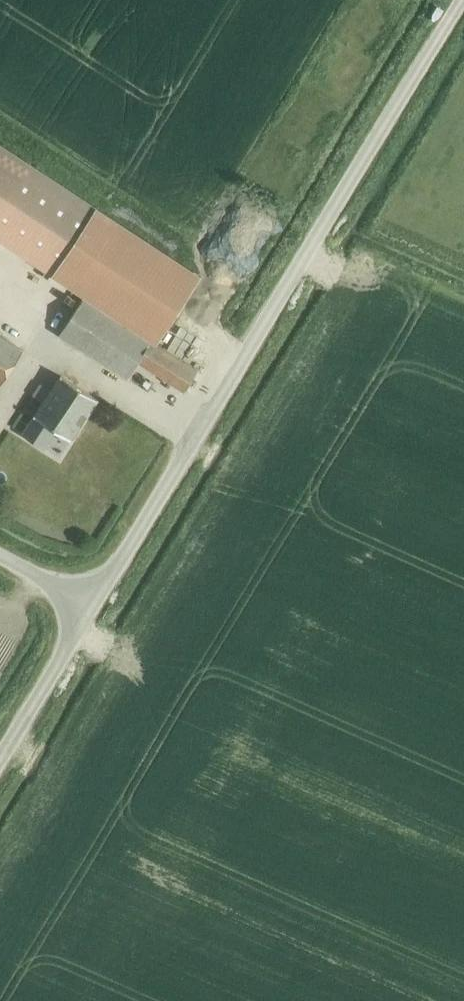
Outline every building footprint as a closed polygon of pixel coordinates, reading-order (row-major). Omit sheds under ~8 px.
[(52,274),(156,343),(201,275),(97,206),(0,143),(0,240),(52,274)] [(231,227),(254,238),(271,206),(248,194),(231,227)] [(184,391),(198,370),(82,297),(59,334),(127,378),(138,362),(184,391)] [(22,349),(0,335),(0,383),(22,349)] [(71,439),(97,399),(61,375),(51,390),(40,383),(32,395),(43,402),(34,415),(34,414),(33,415),(71,440),(72,439),(71,439)]
